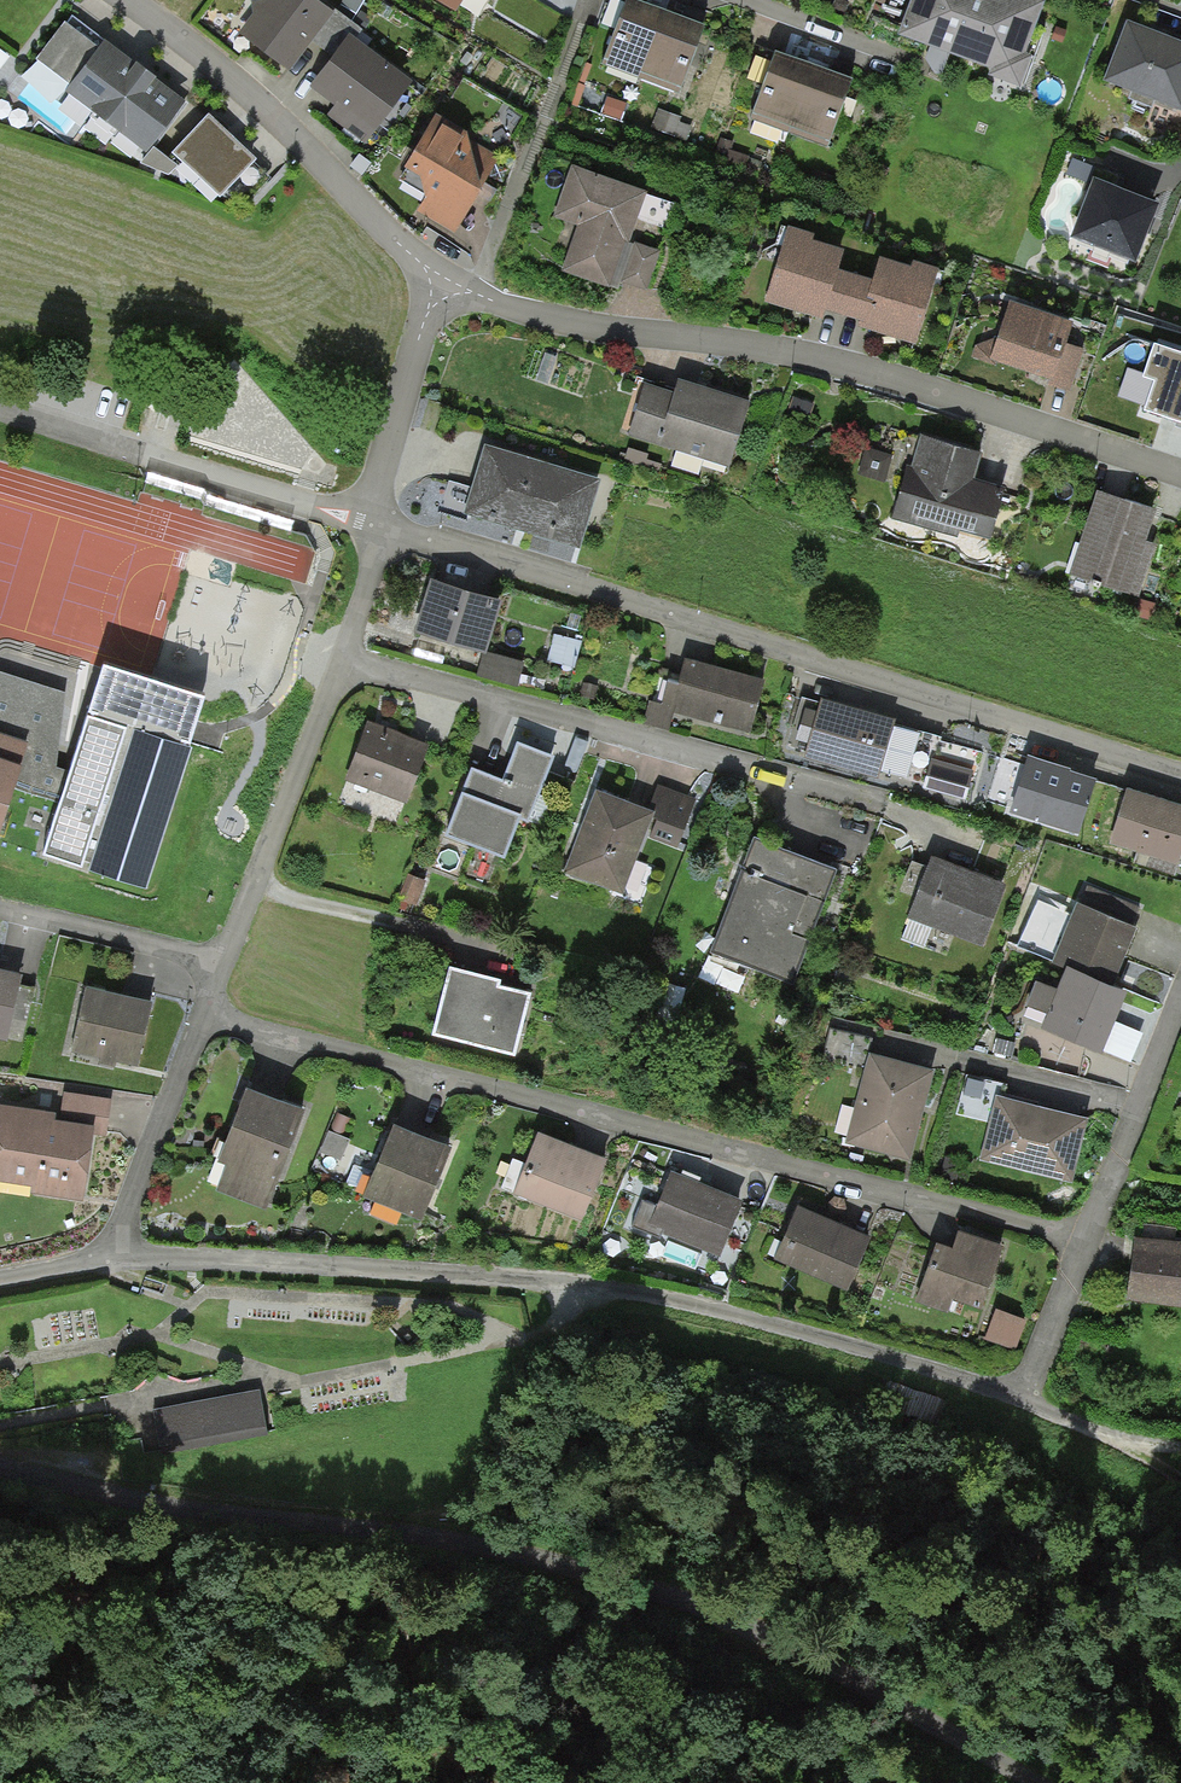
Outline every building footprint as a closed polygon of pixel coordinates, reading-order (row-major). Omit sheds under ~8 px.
[(313,0),(265,0),(239,33),(290,72),(310,45),(312,42),(333,15),(328,11),(313,0)] [(455,13),(463,0),(434,0),(455,13)] [(665,13),(631,0),(627,0),(602,66),(639,80),(665,13)] [(898,36),(991,70),(988,77),(1021,89),(1033,57),(1026,55),(1045,3),(1036,0),(912,0),(898,36)] [(331,8),(328,11),(333,15),(312,42),(333,58),(350,35),(356,39),(362,32),(331,8)] [(665,13),(639,80),(679,95),(704,27),(665,13)] [(70,86),(104,42),(71,17),(37,60),(70,86)] [(1127,22),(1103,82),(1180,112),(1180,44),(1166,38),(1127,22)] [(364,144),(412,83),(356,39),(350,35),(333,58),(308,89),(323,100),(334,108),(328,116),(364,144)] [(148,75),(104,42),(70,86),(65,92),(147,155),(186,104),(148,75)] [(788,134),(813,66),(776,52),(750,120),(788,134)] [(813,66),(788,134),(827,149),(853,81),(813,66)] [(585,86),(572,82),(564,103),(577,107),(585,86)] [(626,104),(606,97),(600,114),(620,121),(626,104)] [(682,118),(657,109),(650,128),(686,141),(691,127),(680,123),(682,118)] [(468,133),(436,114),(404,168),(420,177),(426,198),(418,212),(455,234),(500,157),(466,137),(468,133)] [(227,134),(208,116),(172,154),(220,199),(256,161),(227,134)] [(734,143),(720,139),(714,157),(760,171),(763,162),(731,151),(734,143)] [(178,167),(154,149),(140,164),(169,176),(178,167)] [(647,193),(571,167),(553,218),(577,226),(561,271),(618,291),(621,283),(634,244),(630,243),(636,225),(647,193)] [(1159,206),(1094,181),(1071,240),(1136,265),(1151,226),(1159,206)] [(814,236),(788,228),(764,303),(822,321),(825,311),(838,269),(844,252),(812,242),(814,236)] [(660,253),(634,244),(621,283),(647,292),(660,253)] [(911,269),(879,259),(873,280),(859,321),(858,327),(916,345),(940,271),(914,263),(911,269)] [(873,280),(838,269),(825,311),(859,321),(873,280)] [(1074,325),(1009,303),(990,360),(1034,375),(1049,381),(1054,382),(1066,345),(1074,325)] [(1083,351),(1066,345),(1054,382),(1049,381),(1047,386),(1069,393),(1083,351)] [(1180,415),(1180,355),(1155,347),(1148,370),(1161,374),(1150,405),(1180,415)] [(628,436),(730,468),(750,403),(688,384),(678,380),(674,394),(644,385),(628,436)] [(982,455),(921,437),(912,466),(907,464),(891,520),(957,539),(959,532),(990,541),(1005,490),(979,483),(975,481),(982,455)] [(601,482),(484,447),(463,515),(520,532),(580,550),(601,482)] [(1156,512),(1097,492),(1068,576),(1138,599),(1156,545),(1146,542),(1156,512)] [(474,595),(431,582),(415,636),(482,657),(485,658),(487,653),(502,603),(474,595)] [(582,642),(554,635),(547,661),(574,669),(582,642)] [(525,663),(487,653),(485,658),(482,657),(476,677),(518,688),(525,663)] [(764,682),(685,661),(681,674),(678,686),(668,683),(661,705),(649,702),(643,724),(669,732),(674,714),(750,734),(764,682)] [(88,721),(93,702),(0,674),(0,835),(14,790),(61,804),(44,861),(148,892),(191,752),(88,721)] [(857,712),(821,701),(805,759),(879,780),(895,722),(857,712)] [(398,733),(367,723),(345,781),(406,805),(430,747),(409,740),(401,735),(398,733)] [(554,758),(517,744),(502,781),(497,780),(470,769),(444,837),(504,861),(520,820),(528,823),(554,758)] [(1018,782),(1025,762),(1005,755),(998,775),(1018,782)] [(973,772),(931,760),(923,789),(965,801),(973,772)] [(1076,776),(1027,760),(1010,814),(1078,836),(1096,782),(1076,776)] [(656,821),(650,837),(676,847),(695,799),(658,785),(648,811),(655,814),(653,820),(656,821)] [(1127,790),(1109,846),(1178,868),(1180,860),(1180,807),(1177,806),(1127,790)] [(648,811),(596,791),(562,876),(622,899),(653,820),(655,814),(648,811)] [(836,873),(753,842),(710,956),(793,987),(836,873)] [(958,868),(931,858),(908,920),(983,948),(1007,886),(958,868)] [(1138,932),(1077,905),(1049,968),(1065,975),(1067,970),(1112,990),(1138,932)] [(449,969),(432,1038),(515,1058),(531,996),(501,988),(502,982),(493,980),(449,969)] [(8,1042),(22,975),(0,970),(0,1040),(8,1042)] [(1127,997),(1112,990),(1067,970),(1065,975),(1058,991),(1047,1015),(1041,1028),(1101,1055),(1103,1051),(1116,1022),(1127,997)] [(1047,1015),(1058,991),(1036,983),(1026,1008),(1047,1015)] [(106,990),(86,986),(72,1054),(108,1061),(138,1068),(152,1002),(105,992),(106,990)] [(1143,1033),(1116,1022),(1103,1051),(1131,1062),(1143,1033)] [(871,1041),(830,1030),(822,1060),(863,1071),(871,1041)] [(902,1064),(869,1055),(845,1144),(911,1162),(934,1072),(902,1064)] [(304,1115),(246,1092),(218,1163),(226,1166),(215,1192),(265,1212),(289,1152),(304,1115)] [(112,1100),(64,1093),(59,1123),(94,1128),(93,1136),(106,1138),(112,1100)] [(1032,1107),(996,1098),(980,1161),(1071,1184),(1087,1121),(1032,1107)] [(0,1107),(0,1183),(31,1188),(30,1194),(83,1202),(93,1136),(94,1128),(59,1123),(55,1122),(56,1116),(0,1107)] [(438,1182),(450,1151),(393,1128),(364,1200),(421,1223),(438,1182)] [(571,1148),(537,1135),(514,1195),(582,1222),(606,1162),(603,1161),(604,1158),(576,1147),(575,1149),(571,1148)] [(720,1194),(671,1174),(657,1208),(643,1202),(632,1228),(659,1240),(661,1235),(720,1259),(743,1203),(720,1194)] [(838,1226),(797,1208),(774,1261),(848,1292),(871,1240),(838,1226)] [(1004,1250),(959,1234),(953,1250),(936,1244),(915,1303),(947,1314),(951,1302),(981,1312),(1004,1250)] [(1134,1240),(1126,1302),(1180,1308),(1180,1245),(1134,1240)] [(1027,1322),(995,1310),(984,1340),(1016,1352),(1027,1322)] [(260,1386),(153,1405),(162,1452),(268,1433),(260,1386)]
